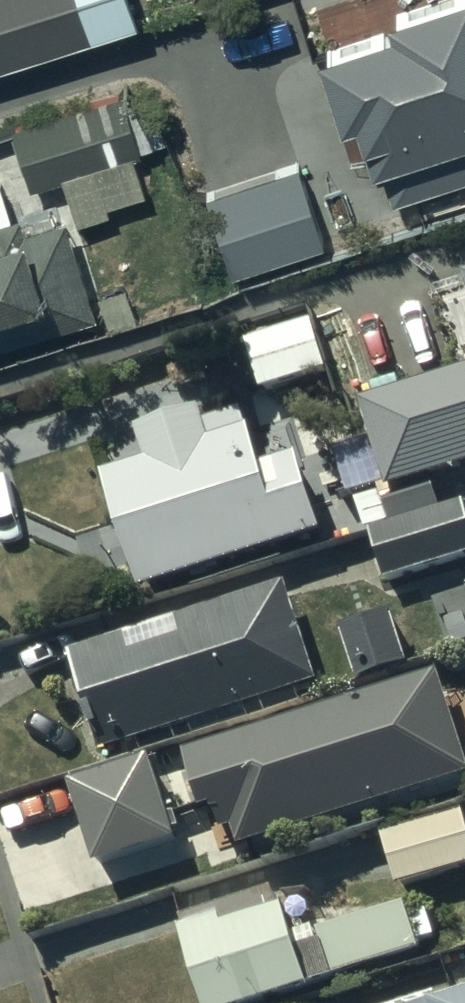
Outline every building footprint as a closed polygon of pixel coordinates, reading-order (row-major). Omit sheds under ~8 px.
[(133,24),(126,0),(0,0),(0,64),(133,24)] [(395,197),(464,176),(464,0),(420,0),(388,10),(392,23),(315,46),(338,122),(358,116),(373,167),(385,163),(395,197)] [(151,107),(123,91),(5,129),(24,186),(55,176),(70,223),(107,211),(105,205),(152,189),(139,149),(162,141),(151,107)] [(207,195),(232,272),(326,242),(300,164),(207,195)] [(90,315),(51,190),(4,205),(0,193),(0,343),(90,315)] [(312,320),(242,342),(258,394),(328,373),(312,320)] [(117,543),(97,550),(107,580),(127,574),(134,596),(320,534),(312,510),(349,498),(359,530),(364,528),(382,584),(464,557),(464,511),(461,500),(414,516),(405,490),(464,470),(464,369),(408,389),(344,410),(355,443),(296,463),(294,455),(259,466),(241,414),(241,411),(202,424),(197,409),(129,431),(132,438),(87,453),(117,543)] [(283,587),(61,657),(93,757),(315,687),(283,587)] [(391,616),(337,634),(353,684),(407,667),(391,616)] [(433,673),(150,765),(148,760),(65,788),(91,869),(174,842),(166,817),(194,808),(198,822),(210,818),(218,842),(229,838),(234,854),(464,777),(464,771),(433,673)] [(377,837),(394,890),(464,868),(464,815),(464,810),(377,837)] [(180,921),(182,930),(174,933),(197,1002),(260,1002),(420,950),(418,943),(435,938),(424,907),(408,912),(405,904),(315,933),(314,929),(287,938),(277,910),(273,911),(267,892),(180,921)] [(435,1002),(464,1002),(464,993),(435,1002)]
